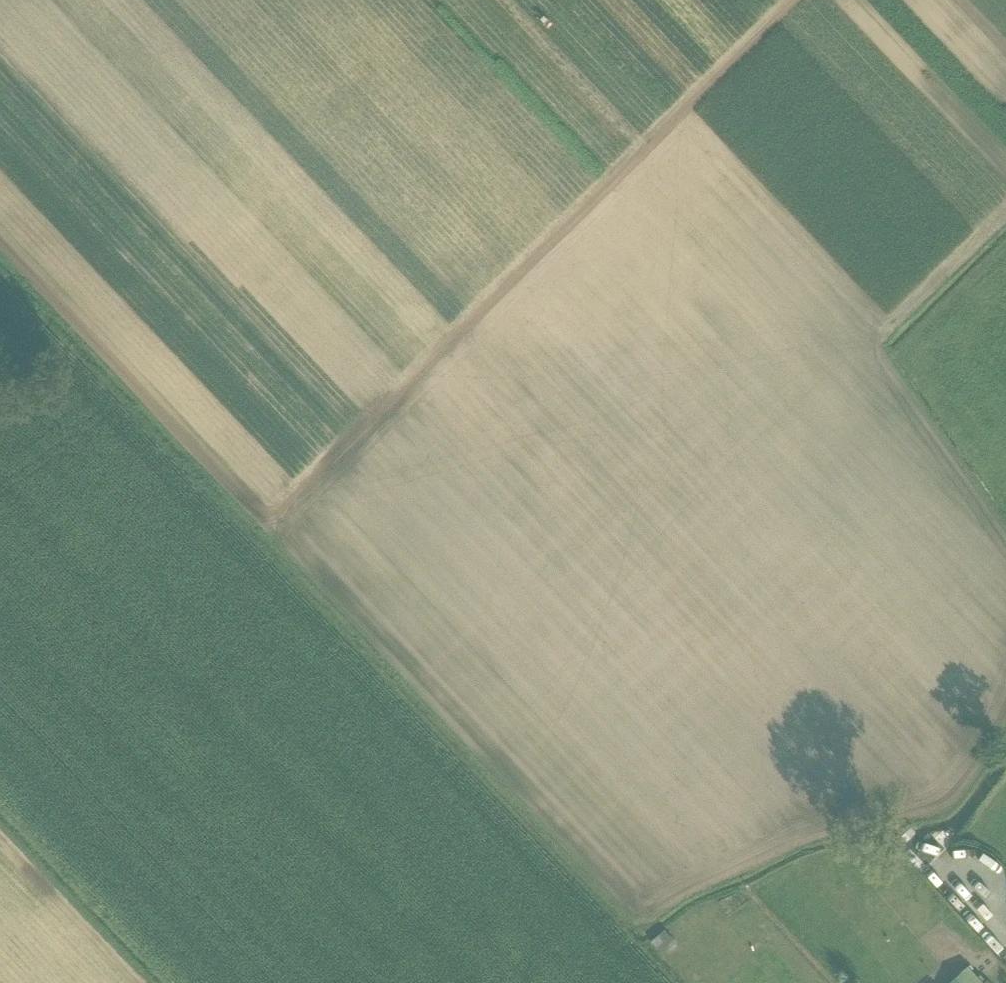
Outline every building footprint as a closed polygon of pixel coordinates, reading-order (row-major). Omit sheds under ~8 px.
[(666,930),(653,942),(662,952),(676,940),(666,930)] [(951,982),(981,982),(967,968),(951,982)]
